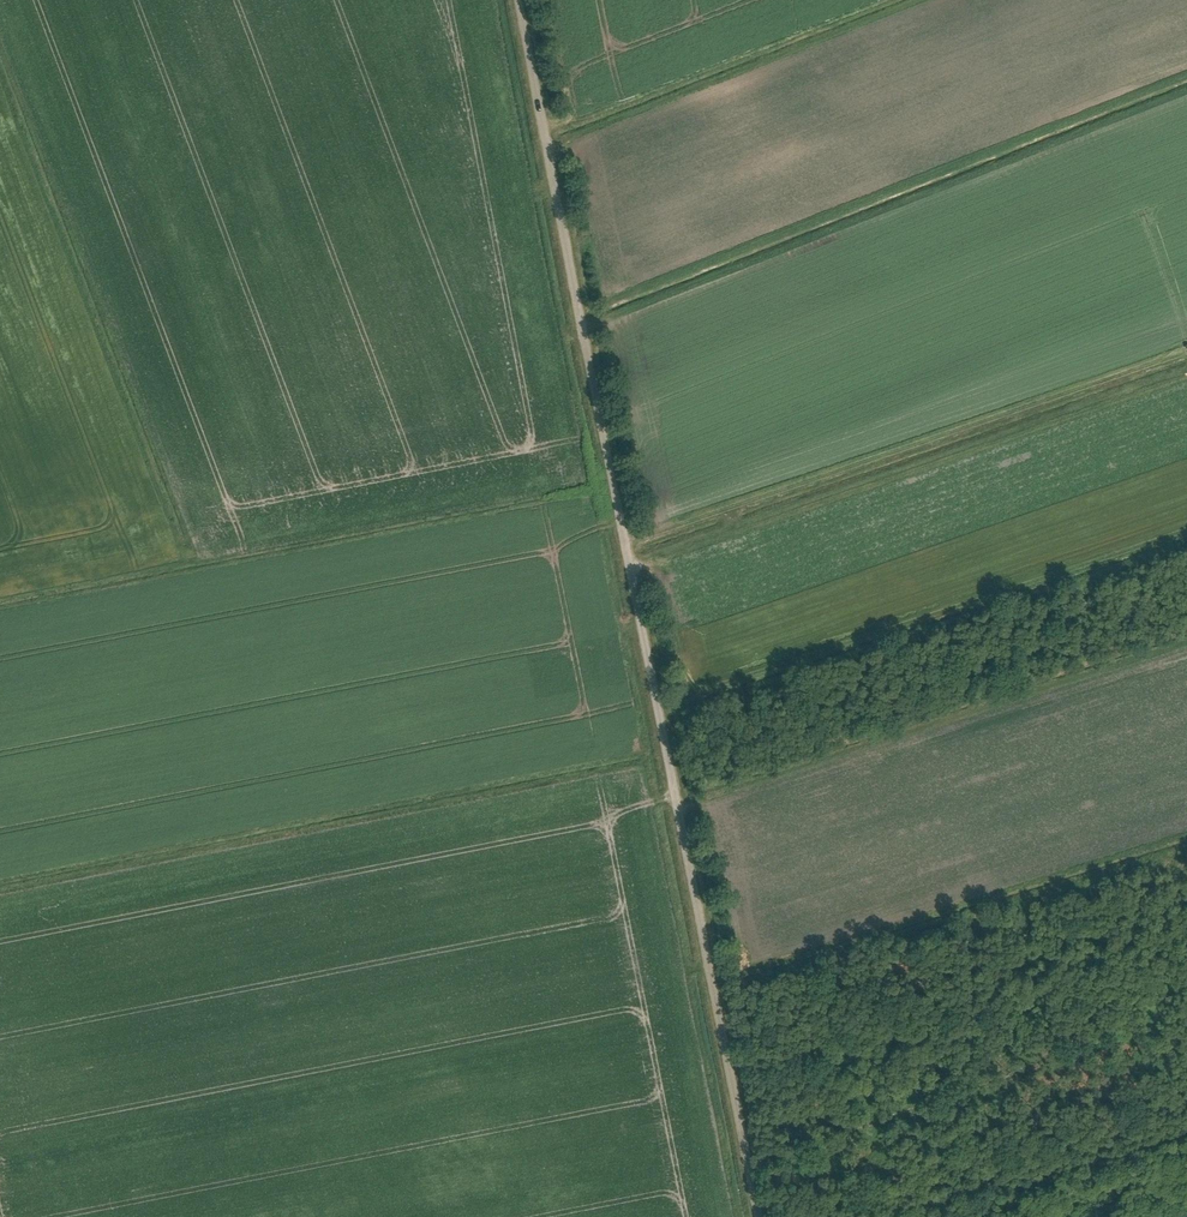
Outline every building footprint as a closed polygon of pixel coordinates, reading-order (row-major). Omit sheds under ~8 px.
[(672,566),(690,560),(688,552),(669,558),(672,566)]
